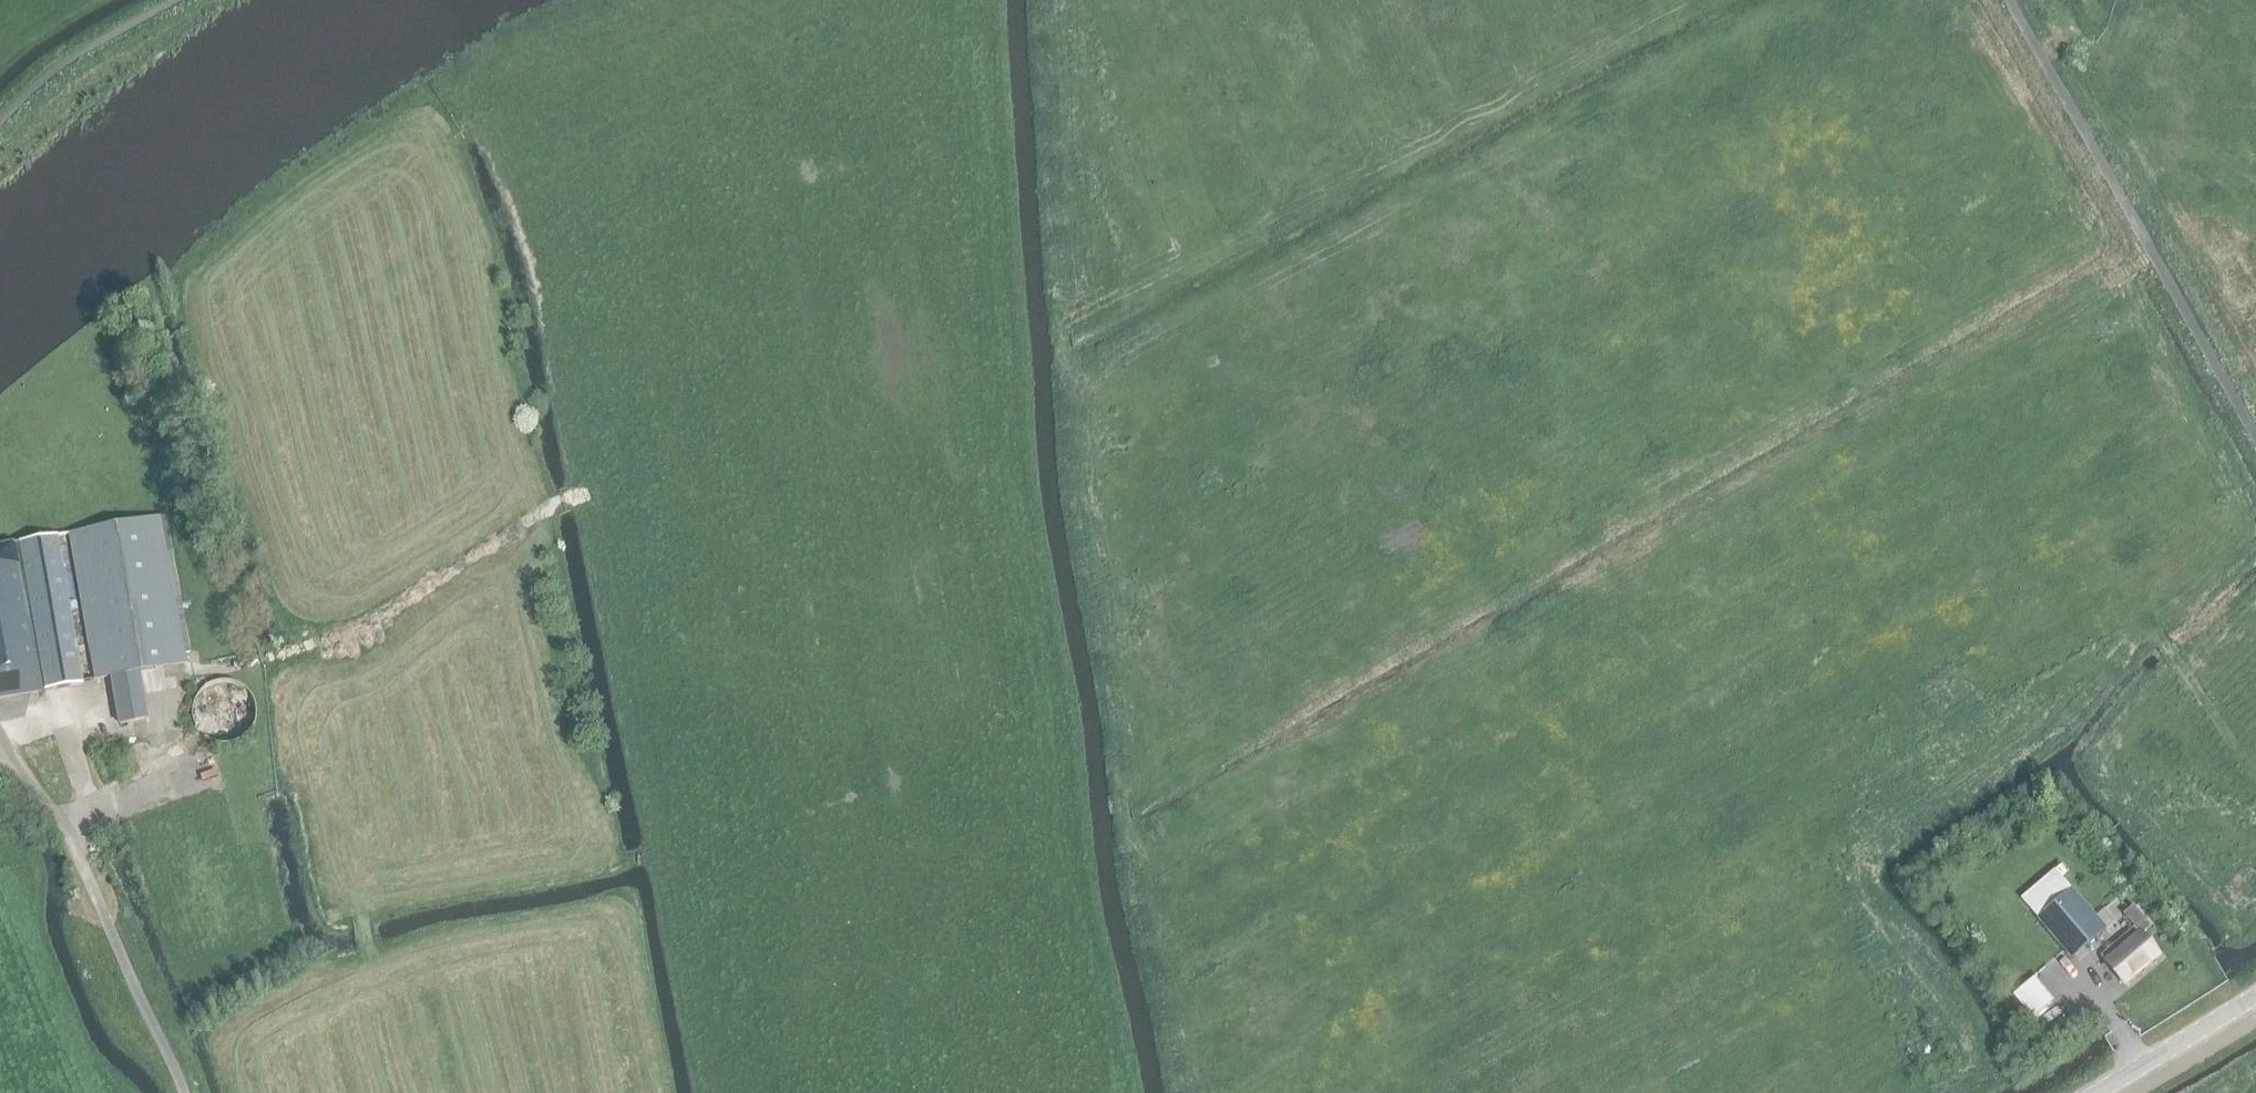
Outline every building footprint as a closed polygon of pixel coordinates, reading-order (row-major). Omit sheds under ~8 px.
[(95,679),(111,676),(119,724),(147,719),(139,671),(185,663),(160,517),(70,533),(90,650),(95,679)] [(82,684),(57,535),(0,545),(0,698),(82,684)] [(2071,890),(2038,918),(2072,959),(2106,930),(2071,890)] [(2101,956),(2123,983),(2157,956),(2134,929),(2101,956)] [(2031,979),(2012,995),(2032,1019),(2051,1003),(2031,979)]
